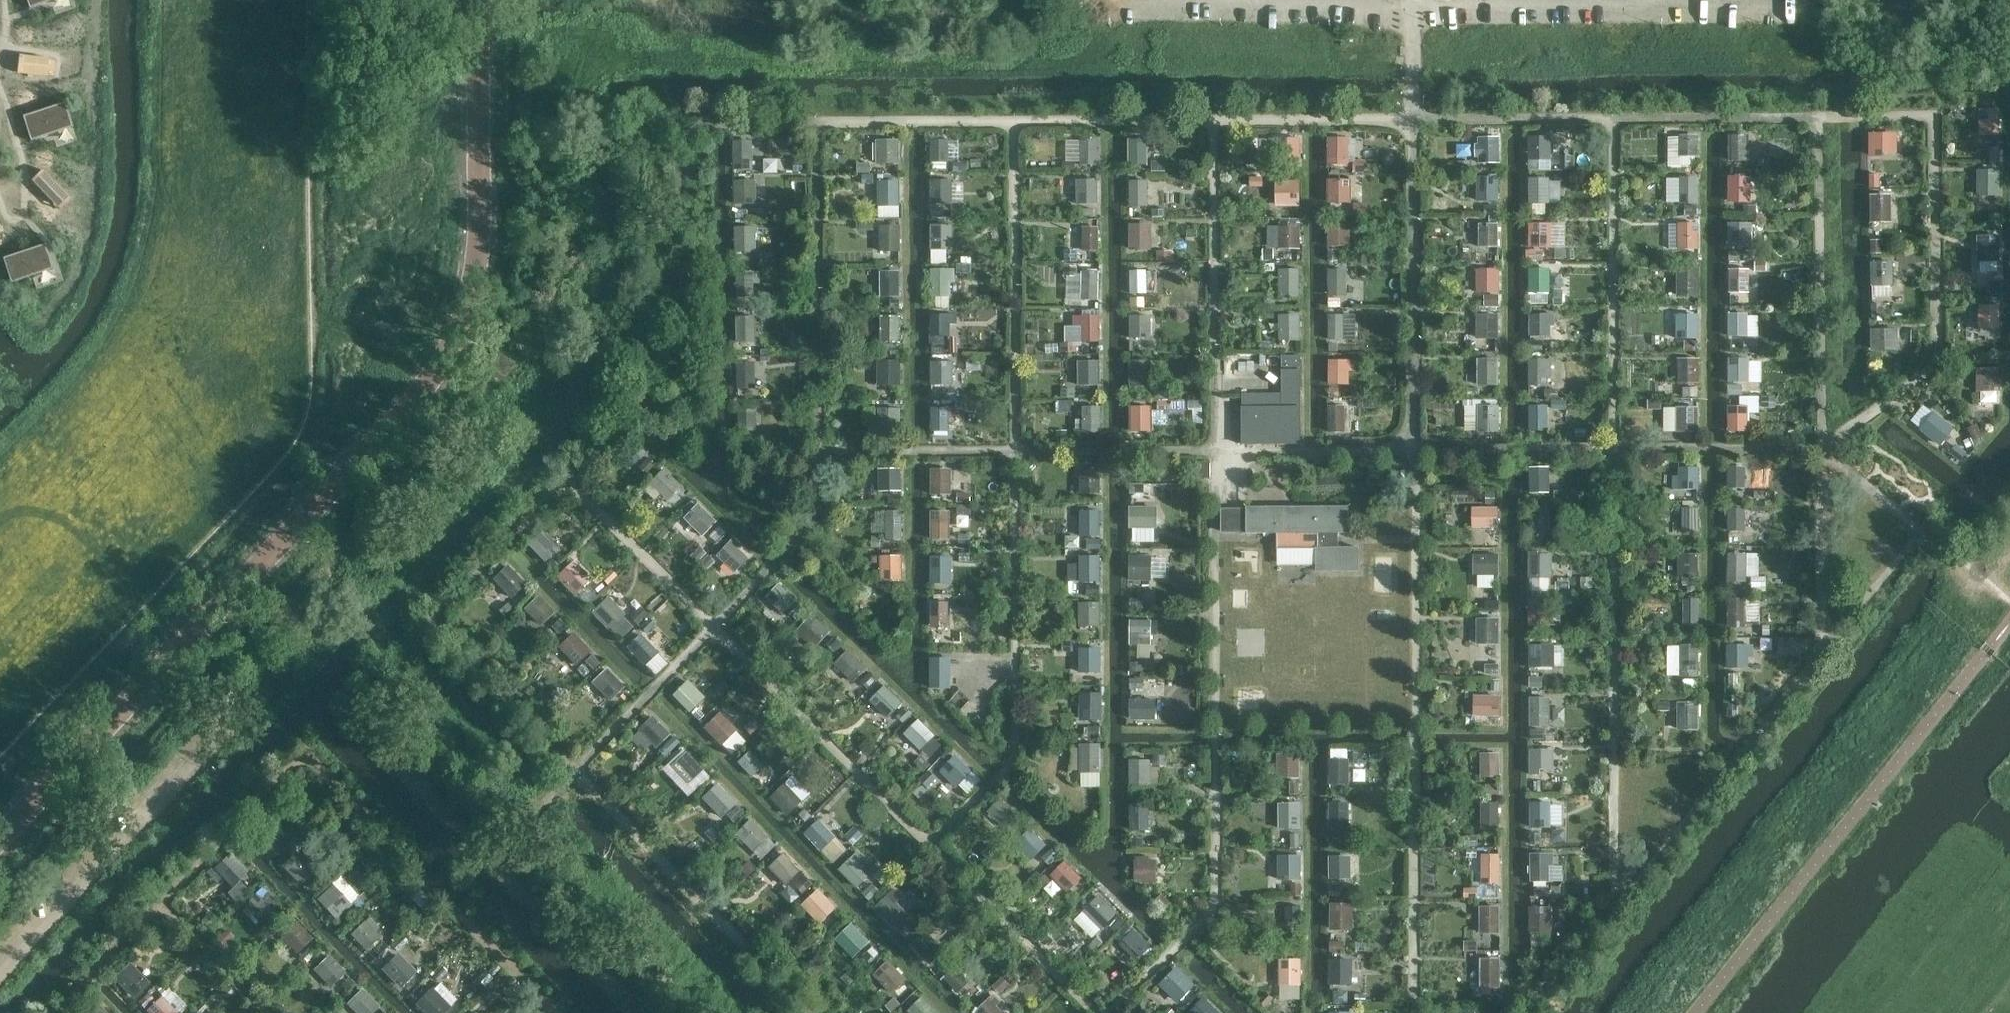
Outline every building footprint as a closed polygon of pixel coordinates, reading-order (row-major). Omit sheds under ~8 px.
[(29,9),(58,0),(26,0),(29,9)] [(1607,28),(1584,29),(1584,46),(1607,46),(1607,28)] [(18,55),(16,73),(41,77),(43,58),(18,55)] [(63,104),(23,117),(31,142),(71,128),(63,104)] [(1998,110),(1980,110),(1981,143),(1999,143),(1998,110)] [(1520,135),(1520,166),(1544,166),(1544,135),(1520,135)] [(1080,138),(1080,164),(1099,164),(1099,138),(1080,138)] [(1293,168),(1294,139),(1268,138),(1267,167),(1293,168)] [(758,139),(728,139),(728,173),(757,173),(758,139)] [(867,140),(868,174),(891,173),(890,139),(867,140)] [(1142,174),(1142,142),(1118,142),(1118,174),(1142,174)] [(1745,142),(1722,142),(1722,172),(1745,172),(1745,142)] [(1882,173),(1882,142),(1861,142),(1861,173),(1882,173)] [(42,171),(31,182),(53,205),(65,194),(42,171)] [(1465,171),(1464,204),(1491,204),(1491,171),(1465,171)] [(1689,211),(1689,172),(1665,172),(1665,211),(1689,211)] [(1064,175),(1066,207),(1090,206),(1089,174),(1064,175)] [(916,175),(916,211),(946,211),(946,175),(916,175)] [(1345,207),(1343,178),(1318,179),(1320,208),(1345,207)] [(1130,179),(1130,205),(1149,205),(1149,179),(1130,179)] [(1517,218),(1518,250),(1546,250),(1545,218),(1517,218)] [(1269,222),(1270,256),(1296,255),(1295,220),(1269,222)] [(1742,264),(1742,221),(1720,222),(1721,264),(1742,264)] [(757,227),(728,227),(728,260),(757,260),(757,227)] [(1144,259),(1144,229),(1120,229),(1120,259),(1144,259)] [(866,232),(866,268),(893,268),(893,232),(866,232)] [(2000,235),(1974,236),(1975,267),(2001,267),(2000,235)] [(44,247),(3,259),(10,284),(51,272),(44,247)] [(1897,288),(1898,255),(1878,254),(1878,288),(1897,288)] [(1464,263),(1464,294),(1487,295),(1488,264),(1464,263)] [(1691,264),(1667,265),(1668,299),(1692,299),(1691,264)] [(1129,270),(1129,296),(1147,296),(1147,270),(1129,270)] [(1065,272),(1065,303),(1091,303),(1091,272),(1065,272)] [(1344,306),(1343,276),(1318,276),(1319,307),(1344,306)] [(919,277),(919,311),(944,311),(944,277),(919,277)] [(756,306),(731,306),(731,347),(756,347),(756,306)] [(1740,312),(1723,312),(1724,347),(1741,347),(1740,312)] [(1269,316),(1269,346),(1294,346),(1294,316),(1269,316)] [(956,350),(956,318),(933,317),(932,349),(956,350)] [(1147,348),(1147,317),(1121,317),(1121,348),(1147,348)] [(1520,317),(1520,342),(1543,342),(1543,317),(1520,317)] [(1103,340),(1103,320),(1068,320),(1068,340),(1103,340)] [(866,322),(866,356),(893,356),(893,322),(866,322)] [(1502,337),(1502,322),(1479,322),(1480,337),(1502,337)] [(1701,349),(1701,324),(1678,323),(1678,338),(1687,338),(1687,348),(1701,349)] [(1902,348),(1902,326),(1872,325),(1872,348),(1902,348)] [(1301,367),(1301,355),(1282,355),(1282,367),(1301,367)] [(1464,355),(1464,389),(1491,388),(1490,355),(1464,355)] [(1555,383),(1554,356),(1530,356),(1530,383),(1555,383)] [(1745,380),(1765,380),(1765,356),(1730,357),(1730,393),(1745,393),(1745,380)] [(1132,383),(1153,384),(1154,358),(1133,357),(1132,383)] [(903,373),(903,358),(881,358),(881,373),(903,373)] [(1690,359),(1667,360),(1668,395),(1691,394),(1690,359)] [(1066,360),(1066,388),(1094,388),(1094,360),(1066,360)] [(1350,384),(1350,371),(1356,371),(1356,360),(1329,360),(1329,384),(1350,384)] [(739,387),(758,386),(758,362),(738,363),(739,387)] [(920,369),(921,399),(945,399),(944,368),(920,369)] [(2000,368),(1978,368),(1977,395),(1999,396),(2000,368)] [(1302,444),(1301,369),(1282,369),(1283,393),(1242,394),(1243,445),(1302,444)] [(1762,411),(1763,395),(1742,393),(1741,410),(1762,411)] [(1171,423),(1172,400),(1158,399),(1157,422),(1171,423)] [(1467,429),(1502,430),(1504,400),(1468,399),(1467,429)] [(1086,429),(1105,429),(1105,403),(1086,403),(1086,429)] [(1518,403),(1518,440),(1545,439),(1545,403),(1518,403)] [(1718,403),(1718,440),(1740,440),(1740,403),(1718,403)] [(1121,405),(1122,436),(1147,435),(1147,404),(1121,405)] [(1666,404),(1667,431),(1702,430),(1702,404),(1666,404)] [(1346,433),(1346,406),(1329,405),(1329,433),(1346,433)] [(933,430),(952,430),(952,406),(933,406),(933,430)] [(868,408),(868,432),(893,432),(893,408),(868,408)] [(761,409),(734,409),(733,446),(760,447),(761,409)] [(1953,433),(1937,419),(1924,434),(1940,448),(1953,433)] [(613,441),(600,454),(618,473),(631,460),(613,441)] [(1544,458),(1521,458),(1521,493),(1544,493),(1544,458)] [(1092,460),(1068,460),(1068,495),(1092,495),(1092,460)] [(1748,465),(1729,465),(1729,487),(1748,486),(1748,465)] [(905,489),(905,467),(880,466),(879,488),(905,489)] [(1694,469),(1669,469),(1669,501),(1694,501),(1694,469)] [(919,472),(918,503),(944,504),(944,473),(919,472)] [(961,525),(973,524),(972,504),(960,504),(961,525)] [(1145,504),(1119,504),(1119,543),(1145,543),(1145,504)] [(1349,533),(1349,506),(1248,506),(1248,533),(1318,533),(1339,533),(1349,533)] [(1700,530),(1700,506),(1686,506),(1686,530),(1700,530)] [(933,508),(933,537),(954,537),(954,507),(933,508)] [(1083,534),(1104,534),(1103,507),(1082,507),(1083,534)] [(1535,507),(1536,540),(1552,539),(1551,507),(1535,507)] [(1721,538),(1743,538),(1743,507),(1721,507),(1721,538)] [(687,511),(672,525),(695,548),(709,534),(687,511)] [(870,513),(871,547),(898,547),(897,512),(870,513)] [(1468,513),(1467,539),(1487,540),(1488,513),(1468,513)] [(1340,547),(1339,533),(1318,533),(1318,547),(1340,547)] [(735,570),(751,554),(732,535),(715,551),(735,570)] [(1104,546),(1103,535),(1083,536),(1083,546),(1104,546)] [(537,537),(521,553),(545,577),(561,561),(537,537)] [(1519,545),(1520,585),(1544,584),(1544,545),(1519,545)] [(1340,547),(1318,547),(1317,547),(1317,571),(1359,571),(1359,547),(1340,547)] [(1731,550),(1730,580),(1761,581),(1762,551),(1731,550)] [(1500,586),(1500,551),(1480,551),(1480,586),(1500,586)] [(884,580),(906,580),(906,552),(884,553),(884,580)] [(1169,553),(1131,554),(1132,577),(1170,576),(1169,553)] [(1670,553),(1670,584),(1692,584),(1692,553),(1670,553)] [(920,555),(922,589),(946,588),(945,554),(920,555)] [(1096,554),(1067,554),(1067,591),(1096,591),(1096,554)] [(575,557),(557,575),(578,595),(595,576),(575,557)] [(508,601),(529,582),(509,561),(488,581),(508,601)] [(762,588),(747,604),(770,625),(785,608),(762,588)] [(1531,624),(1542,623),(1541,596),(1530,596),(1531,624)] [(1686,596),(1685,625),(1701,626),(1702,597),(1686,596)] [(593,598),(578,613),(598,633),(613,619),(593,598)] [(932,626),(953,626),(952,599),(932,599),(932,626)] [(1739,638),(1738,599),(1720,600),(1720,639),(1739,638)] [(1082,625),(1103,625),(1103,600),(1082,600),(1082,625)] [(529,603),(514,617),(537,640),(552,625),(529,603)] [(818,646),(834,627),(814,611),(798,630),(818,646)] [(1240,625),(1238,654),(1268,656),(1270,627),(1240,625)] [(575,631),(561,646),(579,663),(593,648),(575,631)] [(641,631),(628,645),(657,674),(671,660),(641,631)] [(1520,637),(1520,671),(1545,670),(1544,637),(1520,637)] [(1470,639),(1470,669),(1491,669),(1491,639),(1470,639)] [(1095,641),(1071,642),(1071,680),(1095,679),(1095,641)] [(1729,667),(1754,666),(1753,641),(1728,642),(1729,667)] [(1144,643),(1120,642),(1119,673),(1143,674),(1144,643)] [(1702,674),(1702,642),(1669,642),(1669,674),(1702,674)] [(832,653),(816,670),(842,695),(858,678),(832,653)] [(948,656),(920,656),(920,693),(948,693),(948,656)] [(861,677),(877,690),(884,681),(869,668),(861,677)] [(576,686),(596,708),(613,692),(593,671),(576,686)] [(661,699),(682,718),(697,702),(676,683),(661,699)] [(1105,690),(1082,689),(1081,717),(1104,717),(1105,690)] [(1477,713),(1503,714),(1504,693),(1478,692),(1477,713)] [(1533,694),(1532,723),(1552,724),(1553,695),(1533,694)] [(1159,716),(1159,696),(1131,697),(1131,716),(1159,716)] [(1670,702),(1670,735),(1692,735),(1692,702),(1670,702)] [(619,748),(642,769),(675,733),(652,713),(619,748)] [(1083,719),(1083,736),(1102,736),(1101,718),(1083,719)] [(903,719),(888,733),(908,754),(923,740),(903,719)] [(934,757),(945,746),(937,736),(925,747),(934,757)] [(1103,785),(1105,742),(1083,741),(1081,784),(1103,785)] [(1547,785),(1547,745),(1522,745),(1522,785),(1547,785)] [(741,746),(725,760),(746,785),(762,771),(741,746)] [(1332,746),(1332,783),(1352,783),(1352,747),(1332,746)] [(1290,748),(1267,748),(1266,782),(1290,782),(1290,748)] [(675,749),(656,769),(679,790),(697,770),(675,749)] [(943,768),(970,794),(986,777),(959,751),(943,768)] [(1491,790),(1491,758),(1470,758),(1470,790),(1491,790)] [(1149,767),(1121,768),(1122,799),(1149,798),(1149,767)] [(772,795),(791,814),(807,798),(787,779),(772,795)] [(722,817),(739,802),(721,780),(703,795),(722,817)] [(1347,834),(1346,798),(1320,798),(1321,835),(1347,834)] [(1281,826),(1304,826),(1303,799),(1280,800),(1281,826)] [(1502,827),(1503,799),(1484,799),(1483,827),(1502,827)] [(1556,825),(1555,799),(1532,799),(1533,826),(1556,825)] [(991,801),(974,818),(997,842),(1014,826),(991,801)] [(1129,801),(1130,827),(1152,827),(1151,801),(1129,801)] [(742,817),(726,833),(750,857),(766,842),(742,817)] [(811,819),(794,836),(821,862),(838,846),(811,819)] [(280,847),(251,823),(236,841),(264,866),(280,847)] [(1036,831),(1022,846),(1035,858),(1049,843),(1036,831)] [(307,841),(293,854),(313,875),(327,862),(307,841)] [(1544,885),(1542,847),(1520,848),(1522,886),(1544,885)] [(1289,848),(1264,849),(1265,891),(1291,890),(1289,848)] [(233,850),(226,857),(244,878),(252,871),(233,850)] [(859,886),(875,872),(856,851),(840,865),(859,886)] [(1491,887),(1491,852),(1468,853),(1469,887),(1491,887)] [(303,884),(312,876),(291,854),(282,863),(303,884)] [(1353,877),(1354,854),(1332,854),(1331,877),(1353,877)] [(1145,855),(1118,856),(1119,886),(1146,885),(1145,855)] [(223,857),(215,866),(236,888),(244,880),(223,857)] [(1055,862),(1037,879),(1062,905),(1080,888),(1055,862)] [(333,907),(312,884),(295,900),(316,923),(333,907)] [(278,914),(248,886),(232,903),(262,931),(278,914)] [(880,887),(863,904),(886,928),(904,911),(880,887)] [(806,888),(788,907),(812,930),(830,911),(806,888)] [(1481,904),(1482,932),(1504,931),(1503,903),(1481,904)] [(1533,903),(1532,930),(1554,931),(1555,904),(1533,903)] [(1348,904),(1321,904),(1321,938),(1348,938),(1348,904)] [(371,914),(351,933),(366,947),(385,928),(371,914)] [(296,942),(306,924),(297,919),(286,937),(296,942)] [(837,937),(856,956),(873,940),(854,920),(837,937)] [(1116,928),(1101,945),(1125,966),(1140,949),(1116,928)] [(310,929),(292,941),(299,951),(317,939),(310,929)] [(932,931),(916,944),(932,962),(948,949),(932,931)] [(405,974),(375,948),(357,969),(386,994),(405,974)] [(339,976),(318,953),(300,971),(321,993),(339,976)] [(1468,953),(1468,989),(1492,989),(1492,953),(1468,953)] [(1294,992),(1294,955),(1267,955),(1267,993),(1294,992)] [(1332,983),(1355,982),(1355,956),(1332,956),(1332,983)] [(946,960),(930,975),(950,996),(967,981),(946,960)] [(882,963),(864,980),(889,1006),(907,989),(882,963)] [(140,987),(122,967),(104,984),(123,1003),(140,987)] [(1152,992),(1174,1012),(1176,1012),(1190,998),(1167,977),(1152,992)] [(417,1000),(429,1012),(445,1012),(461,999),(442,978),(417,1000)] [(1354,984),(1337,984),(1337,1002),(1354,1002),(1354,984)] [(360,1012),(367,1012),(380,1006),(369,986),(350,996),(360,1012)] [(147,1009),(151,1012),(180,1012),(185,1008),(166,989),(147,1009)] [(1004,1000),(995,991),(976,1008),(980,1012),(1009,1012),(1000,1003),(1004,1000)] [(943,1012),(923,993),(909,1009),(913,1012),(943,1012)]
